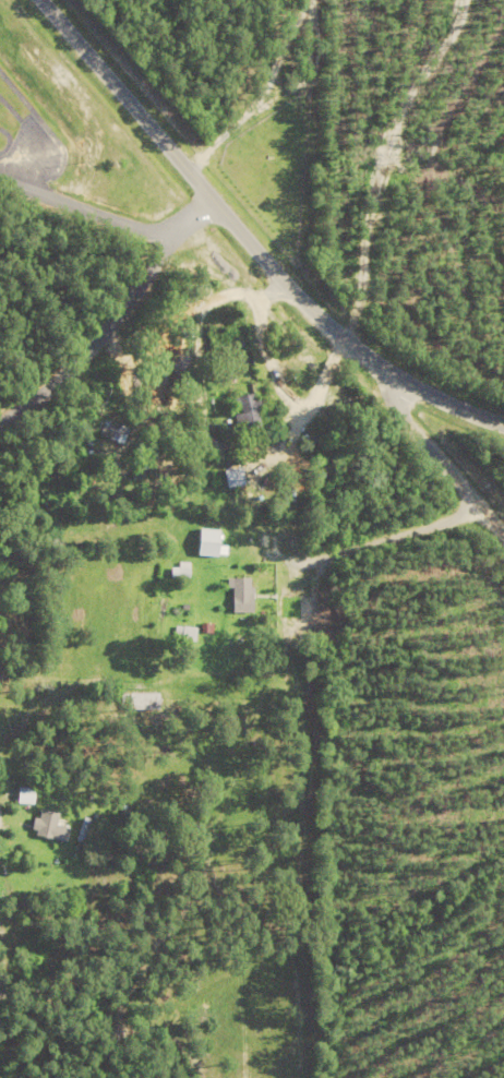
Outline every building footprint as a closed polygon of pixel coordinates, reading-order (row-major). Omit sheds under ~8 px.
[(258,426),(252,394),(227,398),(233,430),(258,426)] [(218,546),(218,530),(194,529),(193,556),(223,557),(224,546),(218,546)] [(188,563),(177,563),(176,569),(168,569),(167,579),(188,580),(188,563)] [(250,578),(224,579),(224,589),(229,589),(229,613),(250,613),(250,578)] [(192,641),(193,628),(172,627),(171,640),(192,641)] [(56,814),(38,810),(35,819),(30,818),(26,834),(61,843),(65,827),(53,824),(56,814)] [(97,823),(79,818),(73,843),(91,847),(97,823)]
